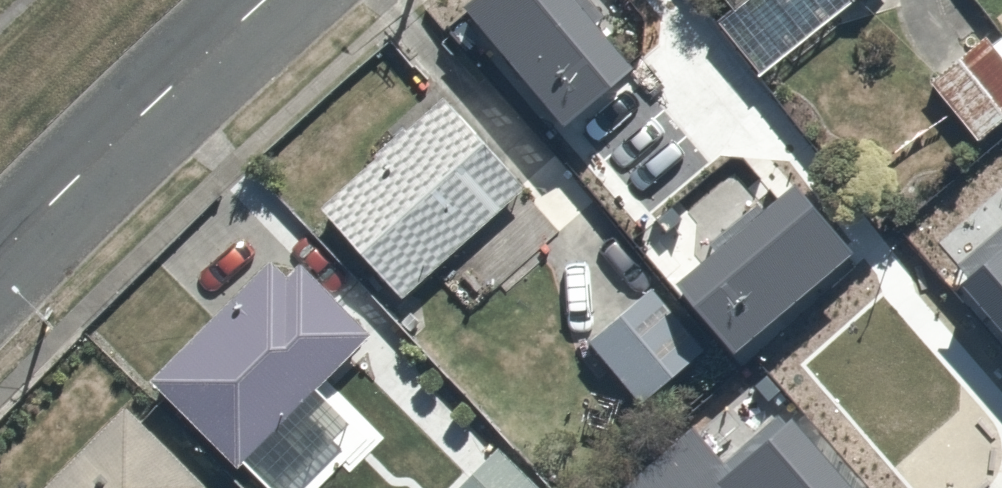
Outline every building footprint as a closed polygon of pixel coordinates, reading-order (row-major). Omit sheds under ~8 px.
[(562,138),(658,62),(608,0),(489,0),(466,19),(562,138)] [(917,84),(969,151),(1001,125),(1001,32),(995,23),(917,84)] [(261,200),(343,284),(463,168),(381,84),(261,200)] [(820,272),(781,234),(719,298),(758,336),(820,272)] [(100,375),(184,454),(305,326),(221,248),(100,375)] [(642,283),(569,343),(621,406),(694,347),(642,283)] [(145,475),(68,399),(0,468),(0,487),(132,487),(145,475)] [(480,435),(434,487),(546,487),(482,432),(480,435)] [(734,487),(808,487),(810,486),(770,449),(734,487)] [(996,463),(968,487),(1001,487),(1001,470),(996,463)]
